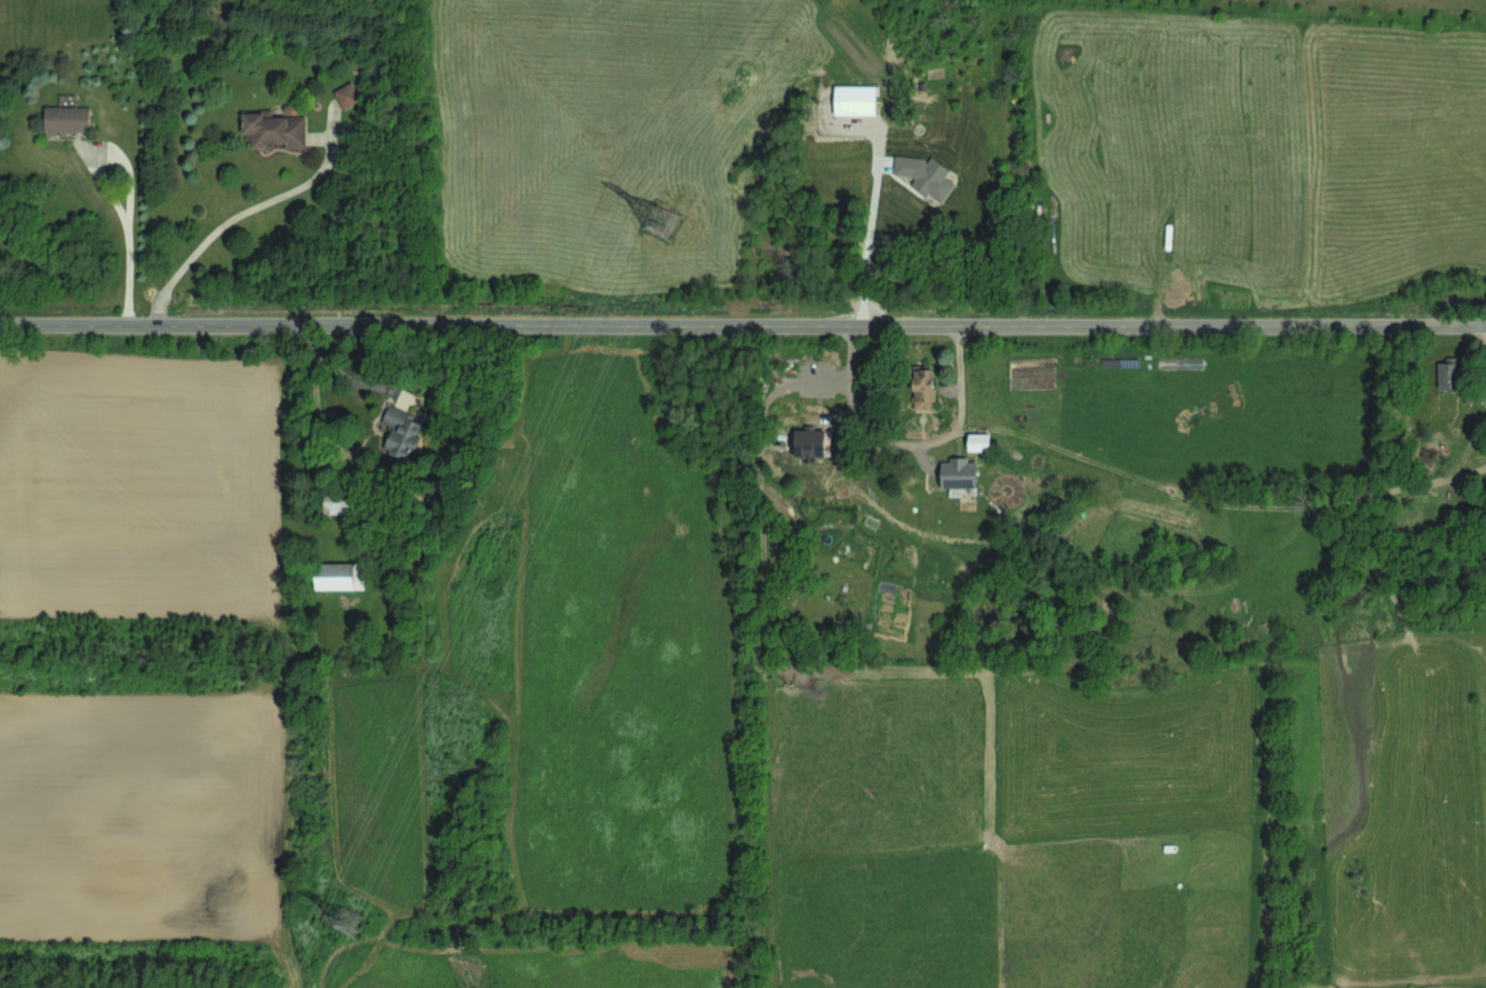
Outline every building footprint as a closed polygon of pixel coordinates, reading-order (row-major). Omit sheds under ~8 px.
[(342,109),(360,100),(351,81),(333,90),(342,109)] [(834,114),(875,114),(876,86),(834,85),(834,114)] [(44,105),(88,106),(88,131),(66,131),(66,135),(58,135),(58,133),(44,132),(44,105)] [(240,112),(262,111),(263,116),(304,116),(305,147),(284,147),(284,141),(267,141),(267,146),(252,147),(251,139),(244,139),(244,132),(241,132),(240,112)] [(933,368),(913,368),(913,408),(934,408),(933,368)] [(392,426),(384,447),(390,449),(387,457),(406,465),(418,435),(417,434),(421,423),(410,418),(412,413),(389,403),(381,421),(392,426)] [(989,433),(968,433),(967,450),(989,450),(989,433)] [(941,488),(949,488),(949,494),(976,493),(975,458),(940,459),(941,488)] [(325,513),(352,513),(353,490),(325,490),(325,513)] [(363,588),(363,562),(315,563),(315,589),(363,588)]
